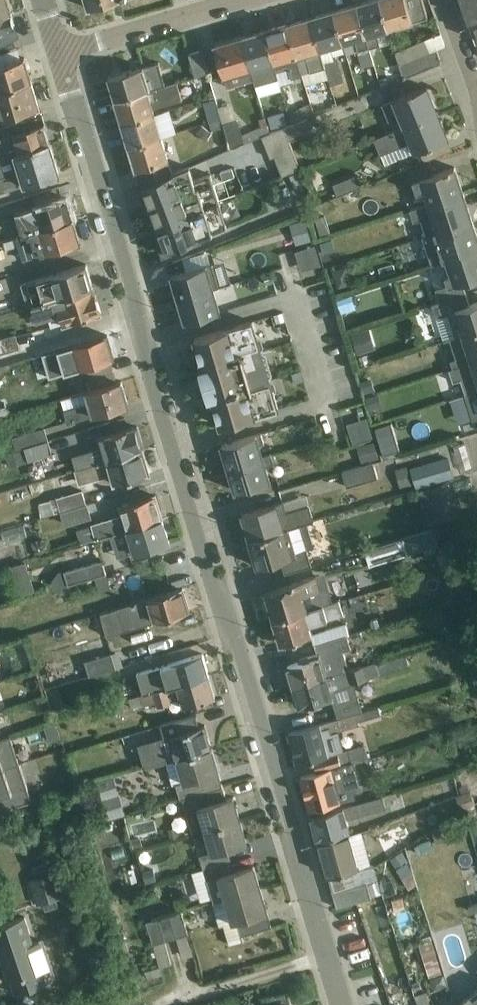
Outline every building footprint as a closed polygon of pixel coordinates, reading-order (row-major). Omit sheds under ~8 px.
[(11,14),(6,0),(0,0),(0,18),(11,14)] [(89,10),(105,5),(106,6),(124,1),(124,0),(86,0),(89,10)] [(380,0),(376,0),(357,6),(370,49),(393,43),(389,31),(380,0)] [(428,19),(423,0),(380,0),(389,31),(428,19)] [(476,22),(476,0),(463,0),(471,24),(476,22)] [(374,65),(370,49),(357,6),(334,12),(343,44),(347,56),(358,53),(362,69),(374,65)] [(343,44),(334,12),(311,19),(329,79),(331,87),(344,83),(338,59),(335,60),(331,48),(343,44)] [(18,38),(11,14),(0,18),(0,44),(18,38)] [(305,86),(329,79),(311,19),(288,26),(302,76),(305,86)] [(302,76),(288,26),(265,33),(277,72),(289,69),(292,80),(302,76)] [(279,81),(277,72),(265,33),(242,39),(255,80),(257,86),(279,81)] [(441,35),(397,52),(405,79),(442,64),(437,50),(445,47),(441,35)] [(255,80),(242,39),(215,47),(228,89),(255,80)] [(201,52),(189,56),(195,78),(208,74),(201,52)] [(32,83),(25,60),(0,67),(0,93),(32,83)] [(109,79),(116,102),(166,88),(159,64),(124,74),(120,73),(113,75),(111,78),(109,79)] [(39,108),(32,83),(0,93),(0,121),(39,108)] [(123,125),(156,116),(154,111),(183,102),(178,85),(166,88),(116,102),(123,125)] [(400,118),(404,128),(438,114),(428,88),(383,105),(390,122),(400,118)] [(331,95),(313,101),(316,111),(334,106),(331,95)] [(222,121),(218,108),(216,101),(205,103),(210,125),(222,121)] [(262,138),(272,134),(267,118),(259,121),(261,128),(243,135),(238,120),(237,121),(233,104),(218,108),(222,121),(225,129),(231,151),(262,138)] [(286,112),(270,117),(273,129),(289,124),(286,112)] [(386,166),(448,140),(438,114),(404,128),(375,140),(386,166)] [(123,125),(130,148),(163,139),(156,116),(123,125)] [(309,119),(286,129),(291,142),(315,132),(309,119)] [(225,129),(222,121),(210,125),(212,132),(225,129)] [(50,145),(45,126),(1,140),(1,142),(0,143),(0,160),(50,145)] [(282,178),(303,170),(301,166),(295,151),(291,142),(286,129),(272,134),(262,138),(270,160),(275,158),(282,178)] [(141,188),(173,175),(163,139),(130,148),(141,188)] [(59,176),(50,145),(0,160),(0,194),(59,176)] [(308,146),(295,151),(301,166),(305,164),(303,158),(311,154),(308,146)] [(424,192),(429,206),(464,194),(456,168),(415,182),(418,194),(424,192)] [(156,229),(196,214),(220,204),(212,176),(151,198),(153,206),(148,208),(148,209),(150,209),(156,229)] [(358,176),(331,188),(335,198),(362,187),(358,176)] [(248,193),(234,199),(240,215),(250,210),(249,207),(254,206),(248,193)] [(427,237),(473,222),(464,194),(429,206),(411,211),(414,222),(423,220),(427,237)] [(17,216),(23,236),(73,221),(67,201),(17,216)] [(202,230),(196,214),(156,229),(138,236),(143,251),(170,241),(175,253),(195,245),(190,234),(202,230)] [(326,216),(315,220),(320,237),(331,234),(326,216)] [(23,261),(80,245),(73,221),(23,236),(16,239),(23,261)] [(306,222),(290,226),(296,246),(312,241),(306,222)] [(443,262),(476,251),(476,235),(473,222),(427,237),(424,238),(433,265),(443,262)] [(333,240),(321,245),(324,257),(337,252),(333,240)] [(322,267),(316,246),(295,252),(301,272),(322,267)] [(476,278),(476,251),(443,262),(448,276),(443,277),(446,287),(437,290),(441,302),(467,293),(463,283),(476,278)] [(23,286),(29,309),(93,290),(87,266),(23,286)] [(172,277),(179,300),(215,289),(219,287),(212,266),(172,277)] [(334,273),(338,289),(351,285),(347,269),(334,273)] [(186,323),(222,312),(215,289),(179,300),(186,323)] [(51,329),(101,315),(93,290),(29,309),(33,324),(48,320),(51,329)] [(350,292),(335,298),(341,315),(356,310),(350,292)] [(457,338),(476,331),(476,304),(471,306),(467,293),(441,302),(433,304),(437,318),(449,314),(457,338)] [(204,369),(261,353),(253,323),(195,340),(204,369)] [(370,331),(352,336),(358,355),(376,350),(370,331)] [(476,362),(476,331),(457,338),(451,340),(457,360),(452,362),(455,370),(476,362)] [(21,350),(16,336),(0,340),(0,356),(21,350)] [(86,369),(111,362),(114,360),(108,337),(70,348),(57,354),(59,360),(26,370),(30,386),(86,369)] [(208,400),(213,399),(271,380),(273,376),(267,355),(261,353),(204,369),(200,370),(208,400)] [(117,384),(111,362),(86,369),(93,391),(117,384)] [(467,396),(476,393),(476,362),(455,370),(451,371),(454,382),(462,380),(467,396)] [(221,428),(278,410),(274,396),(277,391),(275,383),(271,380),(213,399),(221,428)] [(372,380),(361,383),(365,396),(376,392),(372,380)] [(68,425),(128,406),(121,383),(117,384),(93,391),(63,401),(66,411),(64,412),(68,425)] [(467,396),(465,397),(473,421),(476,420),(476,393),(467,396)] [(0,402),(0,416),(29,407),(26,395),(0,402)] [(379,396),(367,400),(370,411),(382,407),(379,396)] [(367,419),(347,425),(353,444),(373,438),(367,419)] [(393,424),(376,429),(381,447),(399,442),(393,424)] [(17,452),(26,449),(49,443),(45,429),(13,439),(17,452)] [(72,458),(76,472),(142,452),(140,446),(143,445),(138,429),(96,441),(98,450),(72,458)] [(222,447),(229,470),(265,459),(261,446),(265,445),(262,435),(222,447)] [(53,456),(49,443),(26,449),(30,463),(53,456)] [(374,443),(357,448),(362,464),(379,459),(374,443)] [(465,446),(454,449),(460,472),(472,469),(465,446)] [(23,452),(6,457),(10,470),(26,466),(23,452)] [(112,487),(149,476),(142,452),(76,472),(60,477),(64,489),(109,477),(112,487)] [(236,493),(272,482),(268,467),(274,465),(272,457),(265,459),(229,470),(236,493)] [(449,458),(411,469),(417,489),(454,478),(449,458)] [(378,479),(373,464),(343,473),(347,488),(378,479)] [(408,467),(395,470),(400,489),(413,486),(408,467)] [(470,479),(453,484),(456,494),(473,489),(470,479)] [(419,492),(430,526),(458,517),(447,484),(419,492)] [(57,499),(61,514),(87,506),(83,492),(57,499)] [(40,518),(60,513),(55,496),(36,502),(40,518)] [(243,516),(251,542),(307,525),(314,522),(305,497),(279,506),(278,505),(243,516)] [(81,545),(113,536),(162,521),(156,498),(119,508),(122,517),(91,526),(92,528),(77,531),(81,545)] [(92,520),(87,506),(61,514),(65,528),(92,520)] [(130,556),(170,544),(162,521),(113,536),(117,549),(127,546),(130,556)] [(258,568),(282,561),(286,575),(312,567),(307,551),(314,549),(307,525),(251,542),(258,568)] [(23,526),(1,533),(5,545),(27,539),(23,526)] [(439,547),(434,531),(366,551),(370,568),(439,547)] [(35,558),(46,555),(42,541),(31,544),(35,558)] [(83,583),(107,576),(103,562),(57,576),(51,584),(53,591),(83,583)] [(26,564),(11,569),(20,597),(36,592),(26,564)] [(460,570),(448,573),(453,590),(465,587),(460,570)] [(107,576),(83,583),(85,592),(109,585),(107,576)] [(266,593),(275,622),(332,604),(328,590),(325,587),(321,587),(318,577),(266,593)] [(107,638),(190,613),(183,590),(100,615),(107,638)] [(314,648),(316,647),(347,637),(350,636),(339,602),(332,604),(275,622),(281,645),(311,636),(315,647),(314,647),(314,648)] [(76,636),(72,625),(55,629),(59,641),(76,636)] [(286,671),(292,689),(363,668),(362,666),(349,670),(344,653),(352,651),(347,637),(316,647),(319,657),(301,662),(301,664),(288,668),(289,670),(286,671)] [(116,705),(129,701),(209,677),(203,656),(196,658),(193,647),(169,655),(171,665),(156,670),(157,674),(135,681),(138,690),(114,698),(116,705)] [(124,668),(120,653),(85,663),(90,678),(124,668)] [(359,700),(346,704),(342,690),(355,685),(355,683),(367,680),(363,668),(292,689),(297,707),(300,706),(301,708),(312,705),(313,709),(333,703),(338,720),(362,713),(359,700)] [(183,708),(215,699),(209,677),(129,701),(131,709),(153,704),(154,709),(172,704),(171,700),(180,698),(183,708)] [(317,775),(354,764),(369,760),(366,747),(344,753),(338,733),(360,727),(359,724),(381,717),(378,708),(363,713),(362,713),(338,720),(288,735),(297,767),(313,762),(317,775)] [(56,725),(45,729),(50,744),(62,740),(56,725)] [(146,770),(166,763),(212,750),(205,727),(140,746),(146,770)] [(130,736),(105,743),(110,760),(135,752),(130,736)] [(20,767),(11,740),(0,743),(0,773),(20,767)] [(208,794),(223,789),(212,750),(166,763),(172,787),(176,786),(180,802),(184,801),(208,794)] [(66,760),(55,764),(59,778),(71,773),(66,760)] [(310,813),(356,799),(355,796),(362,793),(354,764),(317,775),(301,779),(310,813)] [(32,804),(20,767),(0,773),(0,814),(32,804)] [(112,780),(104,783),(109,801),(117,798),(112,780)] [(223,789),(208,794),(212,805),(227,801),(223,789)] [(476,805),(470,791),(456,797),(463,813),(476,805)] [(193,835),(204,833),(240,822),(234,799),(227,801),(212,805),(208,794),(184,801),(193,835)] [(318,842),(350,833),(347,820),(386,810),(383,797),(312,818),(318,842)] [(228,851),(247,845),(240,822),(204,833),(211,854),(200,857),(204,870),(231,862),(228,851)] [(333,895),(367,885),(378,882),(373,870),(372,867),(361,833),(351,836),(350,833),(318,842),(327,876),(333,895)] [(204,870),(213,906),(261,891),(254,868),(234,873),(231,862),(204,870)] [(202,868),(191,871),(199,900),(210,897),(202,868)] [(146,885),(156,881),(152,869),(141,873),(146,885)] [(65,899),(57,873),(30,882),(38,907),(65,899)] [(367,885),(333,895),(337,910),(372,900),(367,885)] [(242,937),(272,929),(261,891),(213,906),(219,928),(223,927),(229,947),(243,943),(242,937)] [(183,960),(193,957),(187,936),(188,936),(182,915),(169,918),(176,939),(183,960)] [(176,939),(169,918),(157,922),(164,943),(176,939)] [(9,984),(11,983),(15,996),(47,985),(45,978),(55,974),(44,942),(35,945),(25,919),(0,928),(0,958),(9,984)] [(164,943),(157,922),(147,925),(160,969),(171,966),(164,943)] [(417,940),(428,976),(440,973),(429,937),(417,940)] [(411,992),(406,978),(396,981),(401,995),(411,992)] [(460,1004),(476,1004),(476,992),(460,1004)] [(426,993),(415,999),(417,1004),(430,1004),(426,993)] [(288,994),(261,1003),(262,1004),(291,1004),(288,994)]
